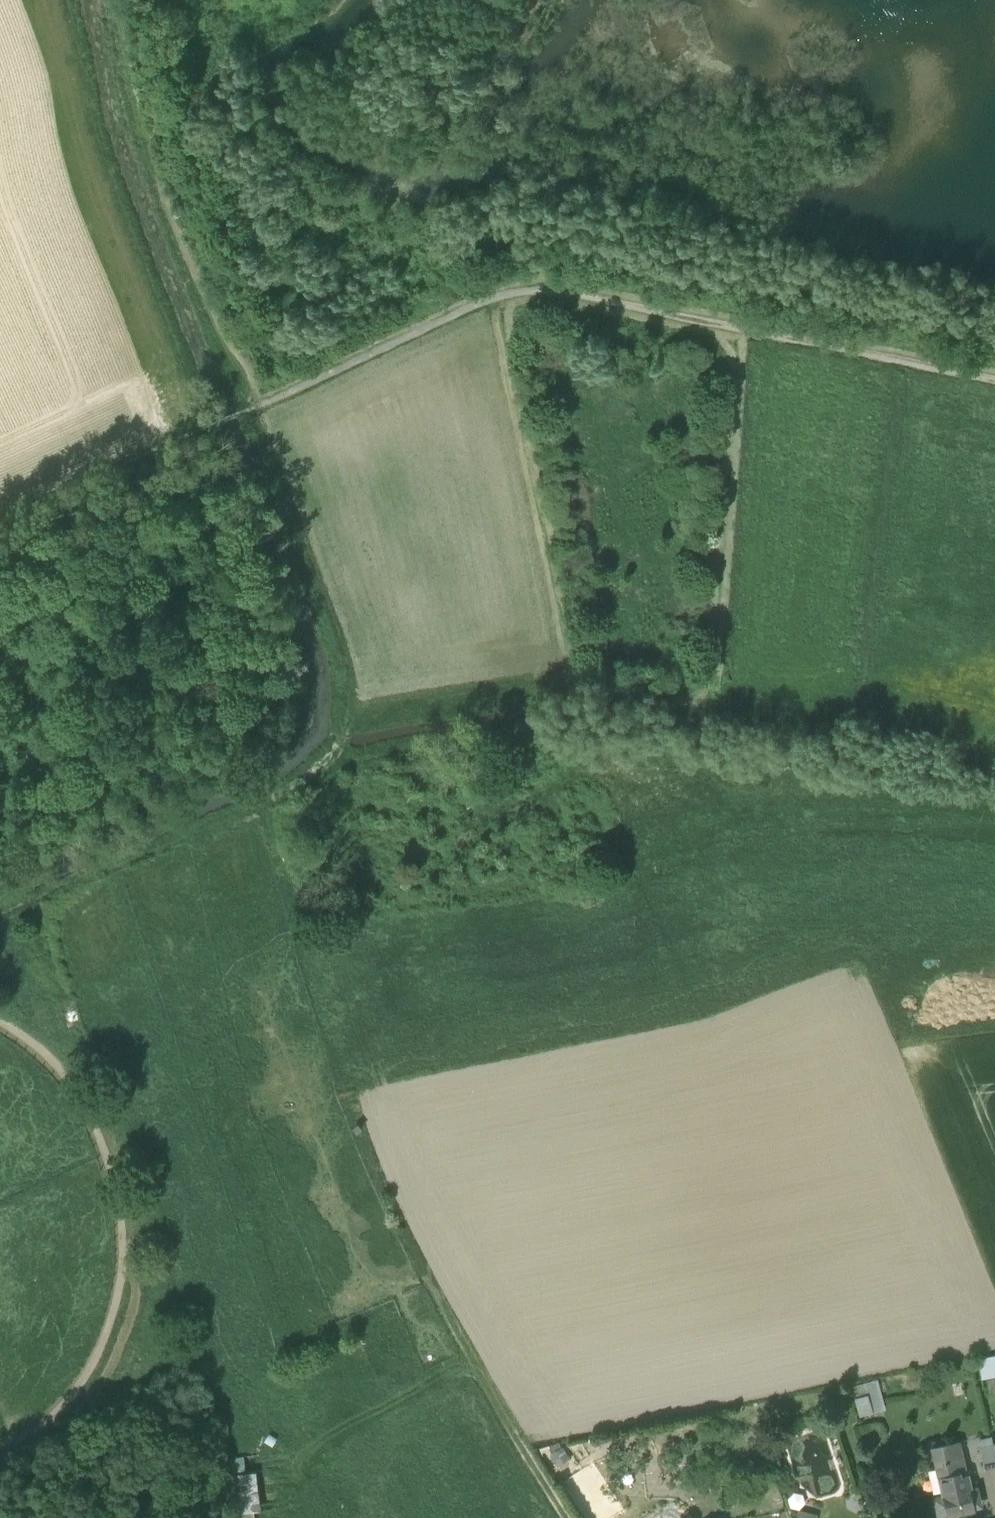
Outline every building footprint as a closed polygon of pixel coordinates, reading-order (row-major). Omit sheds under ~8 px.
[(994,1391),(994,1354),(985,1355),(987,1392),(994,1391)] [(852,1385),(861,1416),(888,1408),(879,1377),(852,1385)] [(934,1449),(945,1496),(971,1490),(968,1475),(961,1477),(953,1444),(934,1449)] [(985,1471),(994,1469),(994,1445),(980,1448),(985,1471)] [(232,1475),(233,1482),(223,1483),(224,1500),(233,1500),(235,1517),(255,1517),(254,1512),(261,1511),(257,1473),(232,1475)] [(978,1488),(971,1490),(973,1500),(981,1498),(978,1488)] [(976,1509),(973,1500),(971,1490),(945,1496),(944,1496),(948,1514),(948,1516),(976,1509)] [(938,1516),(948,1514),(944,1496),(934,1498),(938,1516)] [(973,1500),(976,1509),(983,1508),(981,1498),(973,1500)]
